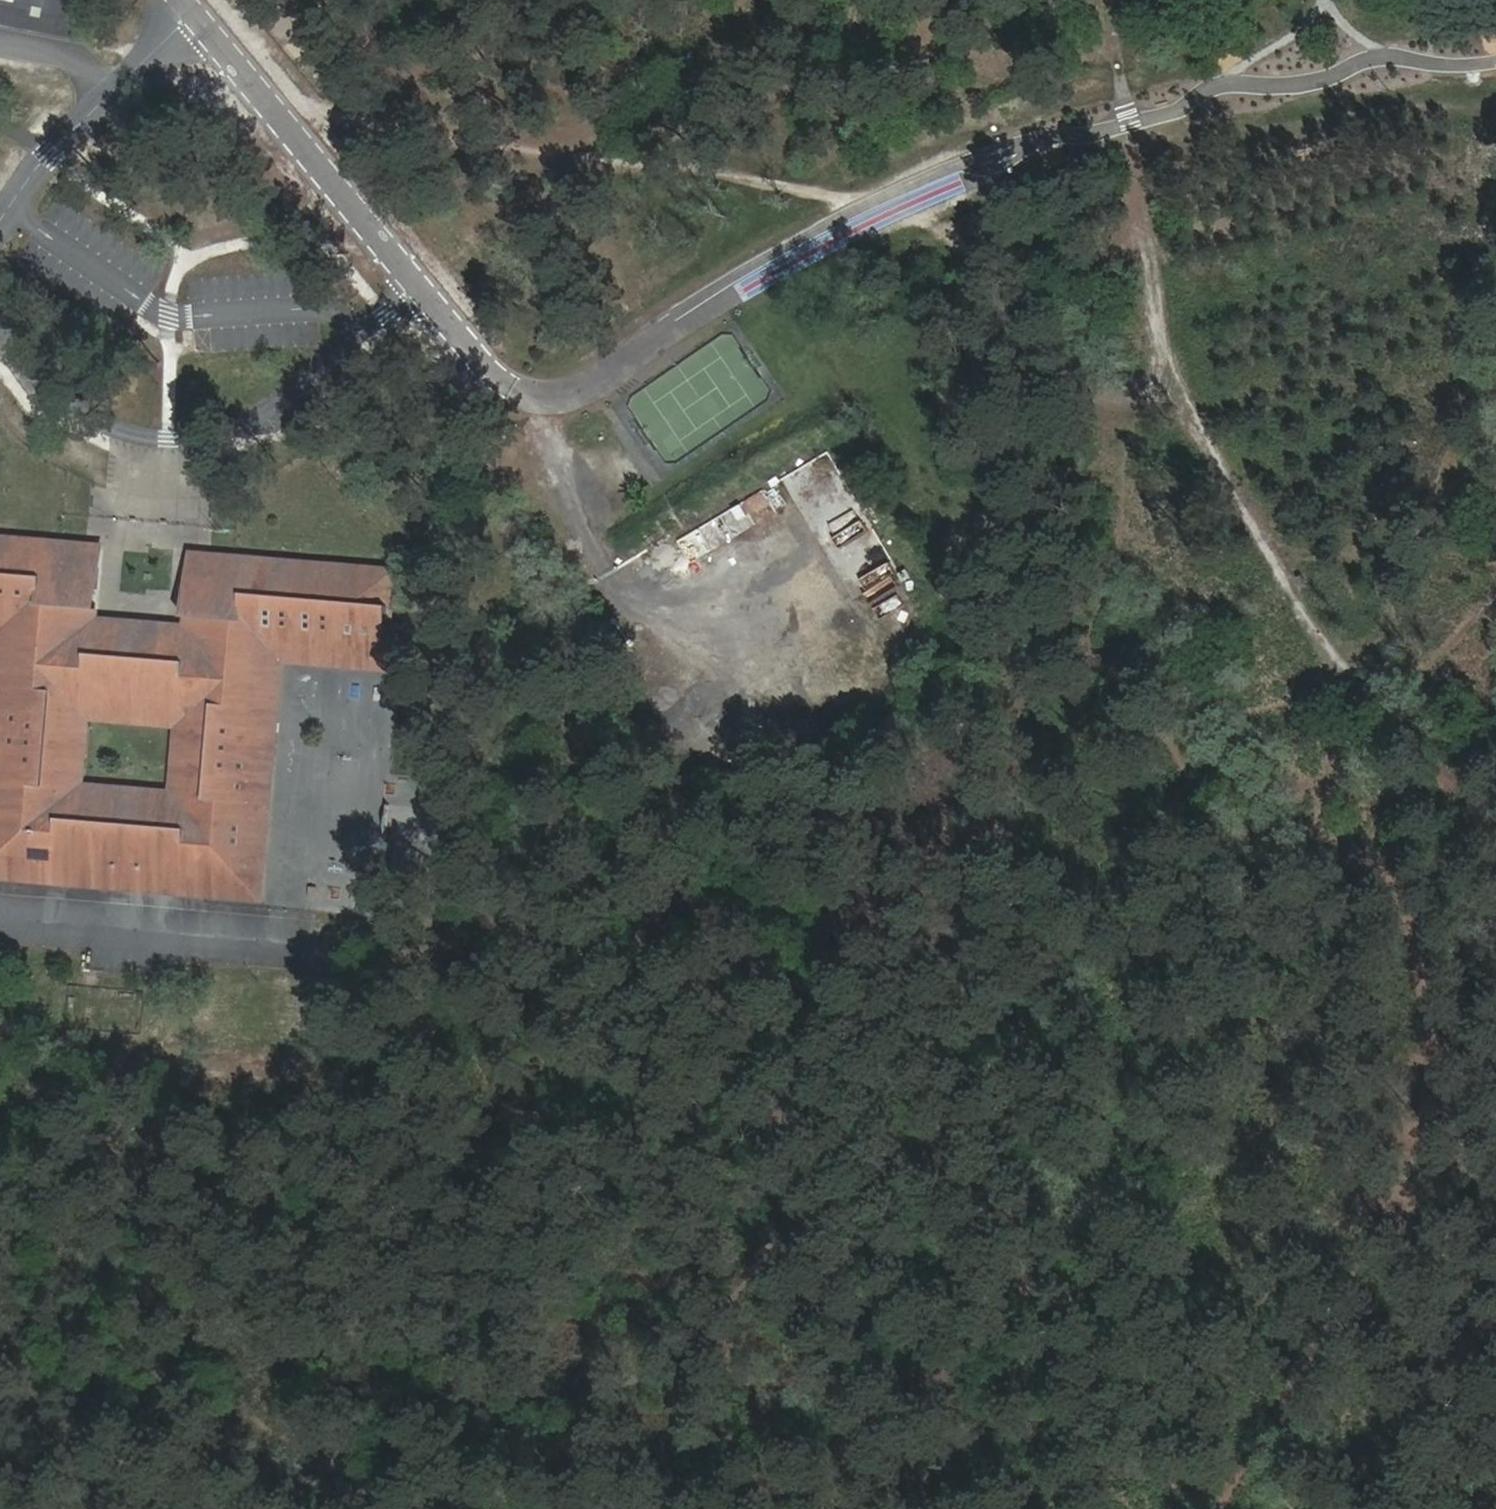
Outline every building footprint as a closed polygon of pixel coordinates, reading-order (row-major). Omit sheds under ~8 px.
[(394,575),(247,563),(245,582),(193,578),(192,599),(208,601),(204,653),(76,642),(81,590),(96,592),(98,571),(46,566),(48,546),(0,542),(0,636),(36,639),(32,692),(0,690),(0,707),(37,710),(28,813),(39,814),(31,880),(57,882),(57,874),(175,884),(174,892),(207,895),(213,829),(226,830),(233,760),(272,764),(275,722),(237,719),(242,658),(281,661),(387,671),(390,628),(384,627),(385,617),(391,617),(394,575)] [(98,571),(100,551),(48,546),(46,566),(98,571)] [(245,582),(247,563),(195,559),(193,578),(245,582)] [(208,601),(192,599),(190,632),(93,624),(96,592),(81,590),(76,642),(204,653),(208,601)] [(32,692),(36,639),(0,636),(0,690),(32,692)] [(275,722),(281,661),(242,658),(237,719),(275,722)] [(37,710),(0,707),(0,876),(31,880),(39,814),(28,813),(37,710)] [(213,829),(207,895),(260,900),(272,764),(233,760),(226,830),(213,829)] [(57,882),(174,892),(175,884),(57,874),(57,882)]
